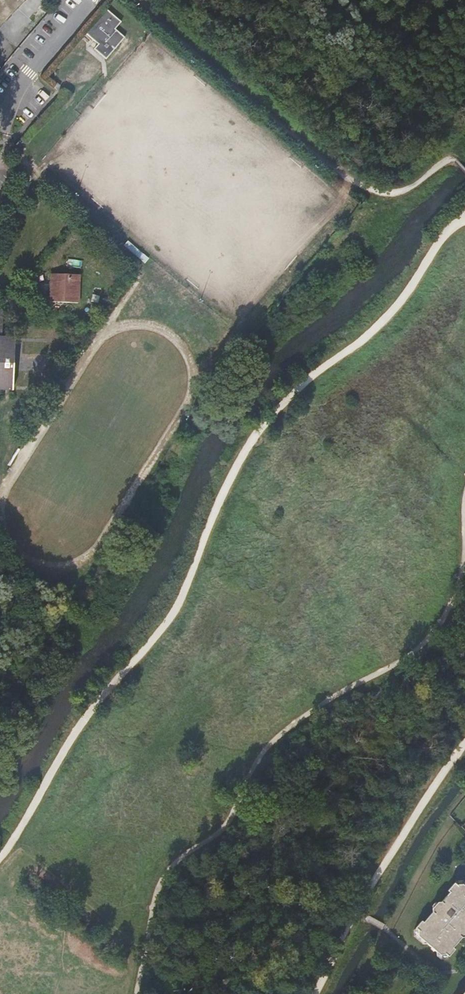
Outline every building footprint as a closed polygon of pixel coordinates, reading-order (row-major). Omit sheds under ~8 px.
[(107,9),(86,34),(98,44),(94,49),(106,59),(125,37),(115,29),(121,22),(107,9)] [(149,259),(128,241),(124,246),(145,263),(149,259)] [(79,275),(51,274),(51,284),(53,284),(53,288),(51,288),(50,302),(78,303),(79,275)] [(12,390),(15,338),(2,337),(3,310),(0,310),(0,389),(12,390)] [(413,933),(437,954),(449,953),(464,934),(464,887),(458,881),(413,933)]
